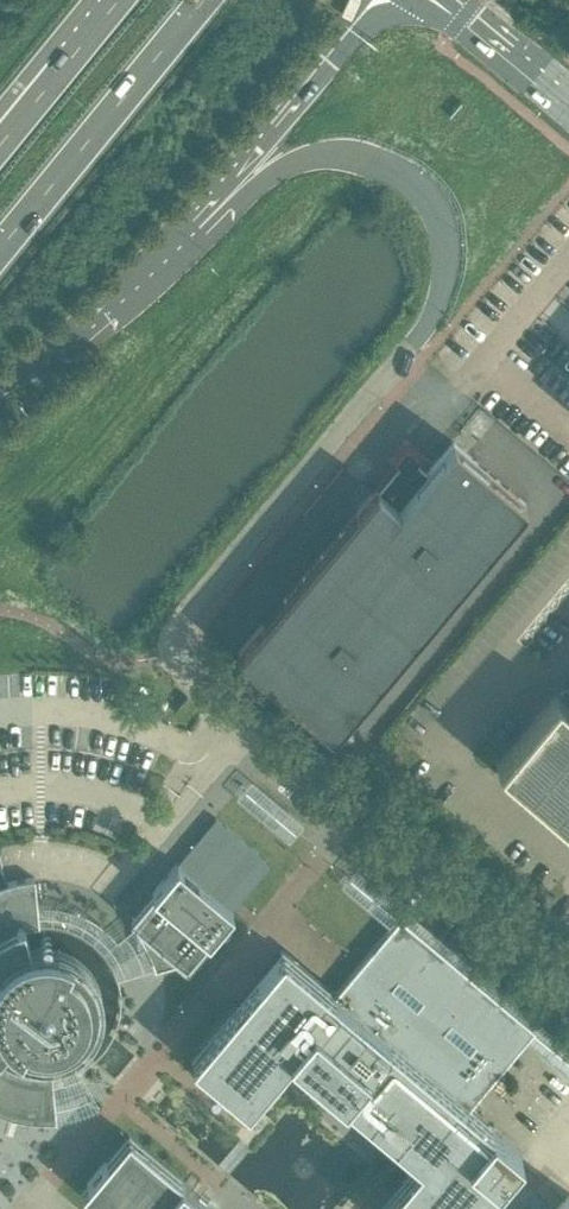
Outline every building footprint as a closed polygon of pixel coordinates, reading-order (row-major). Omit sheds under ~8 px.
[(332,731),(525,501),(452,440),(426,471),(415,461),(416,461),(415,453),(410,449),(402,449),(398,455),(399,462),(399,463),(397,466),(378,488),(376,486),(262,623),(237,652),(332,731)] [(565,686),(557,695),(556,695),(499,763),(568,822),(568,689),(565,686)] [(185,964),(227,915),(232,909),(176,862),(152,892),(160,902),(132,924),(138,933),(137,937),(137,942),(138,946),(140,950),(143,954),(147,956),(151,958),(154,968),(181,960),(185,964)] [(92,996),(92,992),(91,987),(89,982),(87,977),(85,973),(82,968),(80,966),(74,961),(68,956),(62,953),(55,950),(47,949),(40,949),(32,950),(31,951),(24,926),(28,925),(31,924),(38,923),(34,877),(28,877),(17,879),(7,882),(14,907),(4,910),(0,912),(0,1053),(13,1037),(16,1040),(20,1042),(24,1044),(29,1045),(33,1046),(40,1047),(47,1047),(55,1046),(62,1043),(68,1040),(74,1036),(80,1031),(82,1028),(86,1022),(89,1016),(91,1009),(92,1002),(92,996)] [(531,1031),(534,1028),(400,915),(397,919),(334,994),(307,971),(281,950),(276,956),(194,1055),(191,1058),(246,1105),(290,1052),(304,1064),(307,1060),(317,1067),(313,1072),(343,1097),(346,1094),(421,1156),(418,1160),(377,1208),(471,1208),(496,1180),(512,1194),(499,1208),(528,1208),(529,1208),(530,1208),(568,1208),(568,1193),(556,1208),(507,1167),(521,1151),(468,1107),(531,1031)] [(3,1113),(12,1116),(21,1118),(30,1119),(34,1120),(41,1120),(47,1120),(55,1119),(53,1090),(40,1091),(41,1073),(33,1072),(31,1072),(23,1071),(16,1068),(10,1065),(3,1062),(0,1059),(0,1112),(3,1113)] [(206,1199),(203,1203),(193,1196),(197,1192),(127,1134),(124,1137),(81,1189),(105,1208),(217,1208),(206,1199)]
